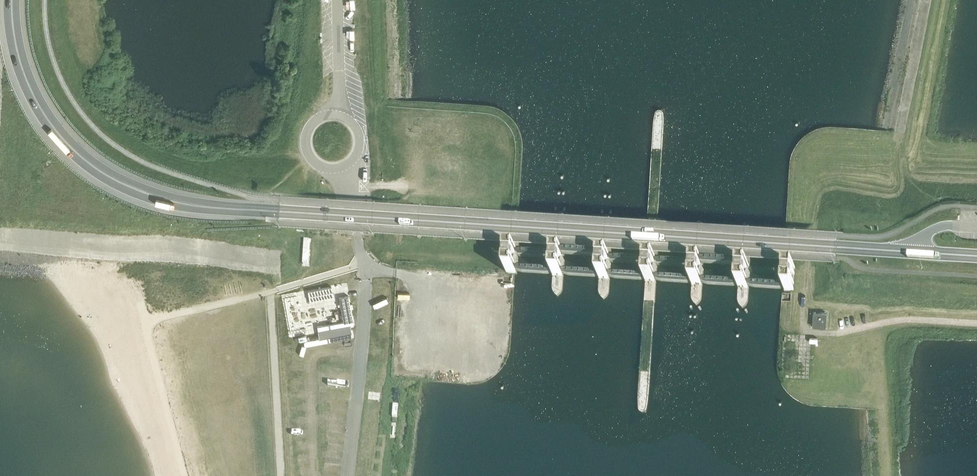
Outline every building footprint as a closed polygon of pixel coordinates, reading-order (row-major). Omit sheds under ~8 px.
[(515,244),(506,244),(505,267),(514,267),(514,263),(515,248),(515,244)] [(561,247),(552,246),(551,266),(551,270),(560,270),(560,266),(561,247)] [(608,250),(599,249),(598,269),(597,273),(606,273),(607,269),(608,250)] [(654,253),(645,252),(644,272),(644,276),(653,276),(653,272),(654,253)] [(700,256),(691,255),(690,275),(690,279),(699,279),(699,275),(700,256)] [(747,259),(738,258),(737,277),(736,282),(745,282),(746,278),(747,259)] [(783,280),(783,284),(792,285),(793,262),(784,261),(784,265),(783,280)] [(331,286),(307,291),(309,300),(333,296),(331,286)] [(303,340),(304,345),(352,337),(351,332),(350,330),(350,327),(349,325),(353,324),(348,295),(338,297),(343,321),(316,326),(317,331),(318,333),(318,336),(319,338),(303,340)] [(826,313),(813,312),(812,327),(825,328),(826,313)]
